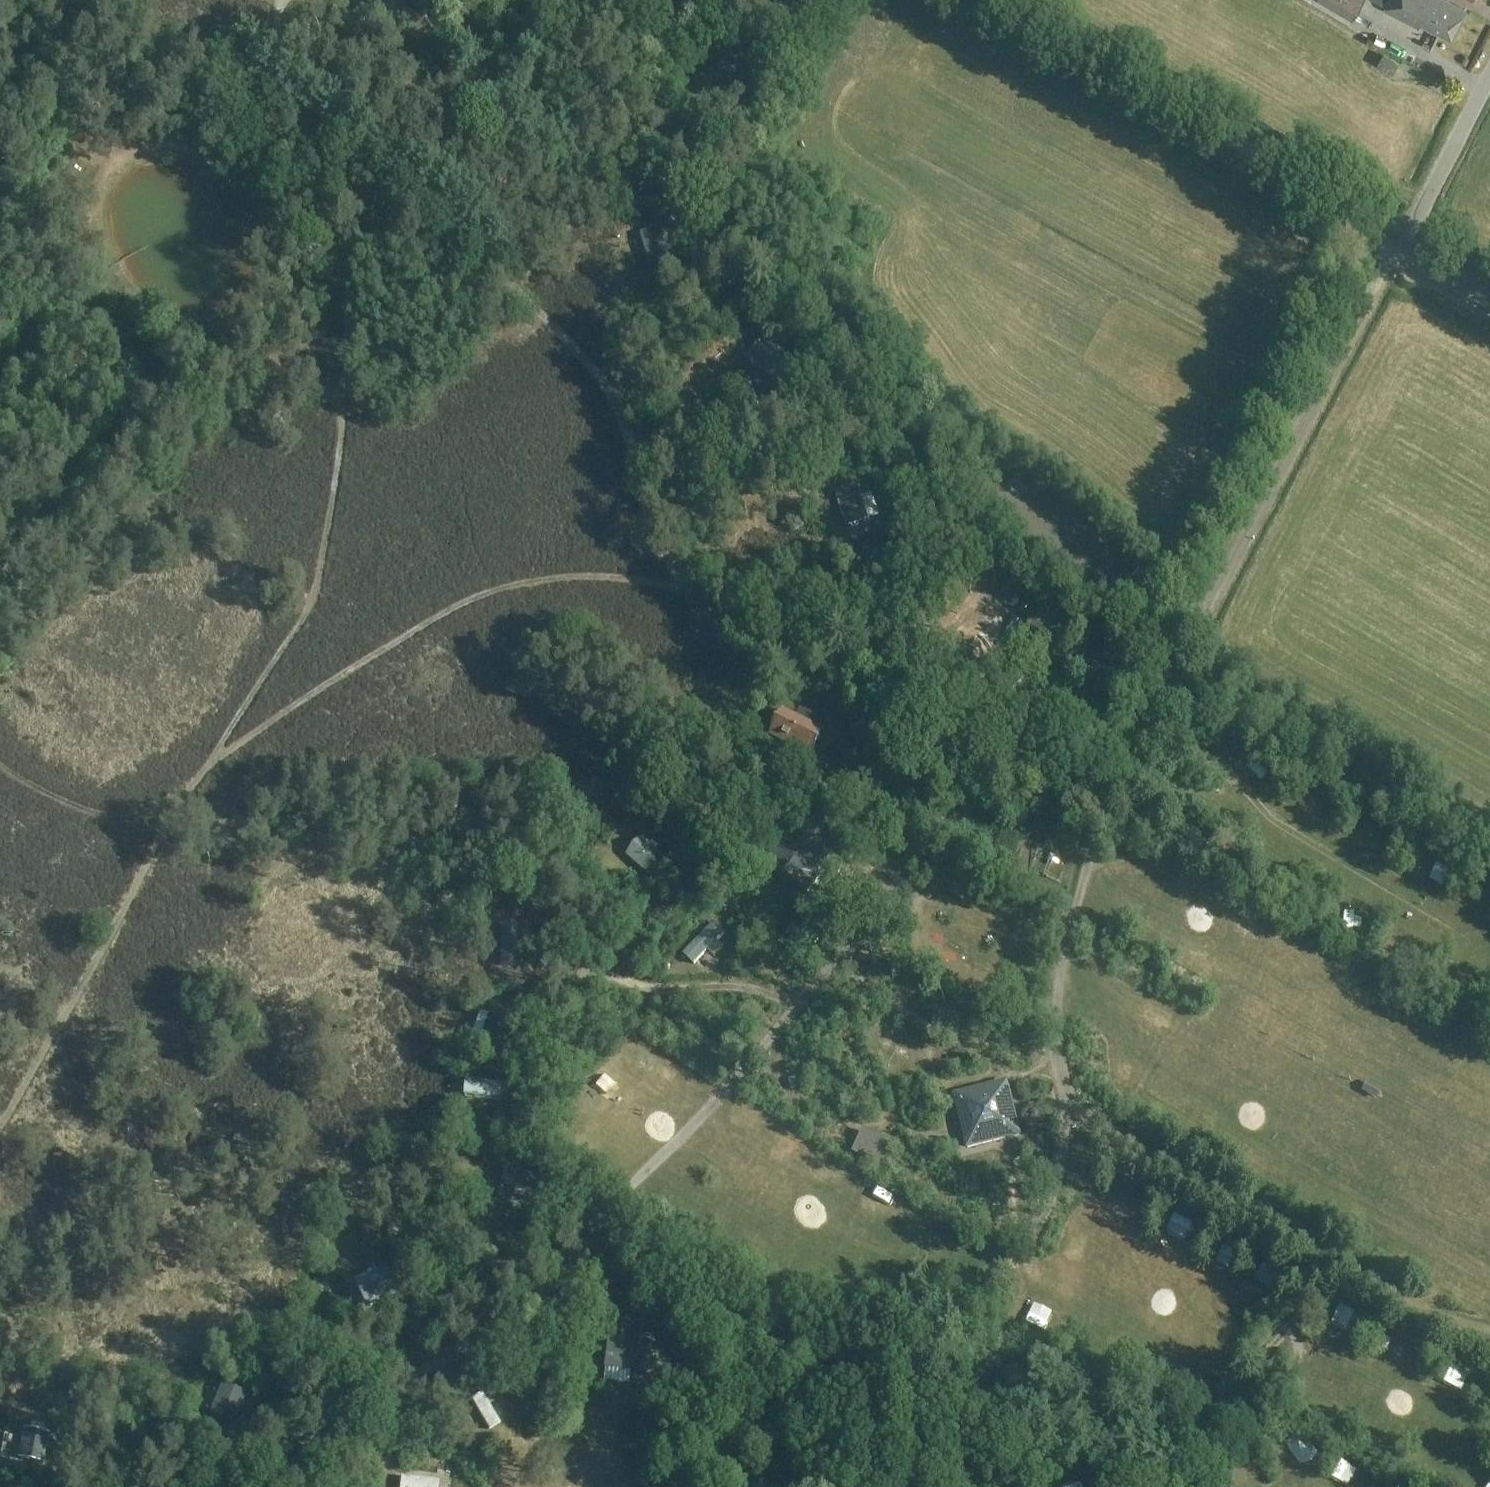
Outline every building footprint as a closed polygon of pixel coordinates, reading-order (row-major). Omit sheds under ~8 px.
[(1351,20),(1362,0),(1317,0),(1351,20)] [(1383,9),(1417,26),(1420,20),(1451,36),(1464,11),(1442,0),(1387,0),(1383,9)] [(1397,19),(1391,28),(1409,40),(1416,32),(1397,19)] [(1396,62),(1383,54),(1376,65),(1389,73),(1396,62)] [(732,66),(725,56),(696,76),(711,97),(733,82),(726,71),(732,66)] [(660,247),(653,226),(637,231),(648,266),(669,260),(665,245),(660,247)] [(791,368),(765,344),(753,357),(779,381),(791,368)] [(844,526),(866,516),(855,492),(833,502),(844,526)] [(783,712),(771,738),(810,757),(829,719),(820,715),(818,720),(800,711),(797,719),(783,712)] [(847,836),(816,808),(775,854),(805,881),(847,836)] [(664,857),(640,836),(626,853),(650,874),(664,857)] [(1452,850),(1439,857),(1452,880),(1465,872),(1452,850)] [(1216,903),(1202,908),(1208,924),(1222,918),(1216,903)] [(796,922),(786,936),(808,952),(818,938),(796,922)] [(489,1018),(475,1013),(466,1041),(479,1046),(489,1018)] [(463,1081),(462,1096),(498,1098),(499,1083),(463,1081)] [(1005,1084),(969,1093),(958,1112),(967,1148),(1003,1139),(1015,1120),(1005,1084)] [(958,1112),(969,1093),(954,1097),(958,1112)] [(684,1132),(669,1113),(656,1123),(671,1142),(684,1132)] [(1015,1120),(1003,1139),(1018,1135),(1015,1120)] [(521,1161),(512,1190),(533,1197),(542,1169),(521,1161)] [(532,1195),(542,1200),(555,1178),(545,1172),(532,1195)] [(1207,1230),(1213,1214),(1191,1207),(1186,1223),(1207,1230)] [(1280,1252),(1271,1273),(1285,1279),(1294,1258),(1280,1252)] [(397,1293),(385,1267),(356,1281),(368,1307),(397,1293)] [(1359,1297),(1351,1320),(1366,1325),(1374,1302),(1359,1297)] [(638,1342),(610,1339),(607,1366),(635,1369),(638,1342)] [(1473,1387),(1482,1363),(1470,1358),(1461,1382),(1473,1387)] [(233,1422),(245,1397),(224,1387),(212,1412),(233,1422)] [(1408,1399),(1423,1401),(1425,1390),(1409,1388),(1408,1399)] [(503,1428),(514,1422),(499,1392),(488,1397),(503,1428)] [(44,1461),(49,1434),(24,1429),(19,1456),(44,1461)] [(409,1486),(448,1486),(449,1478),(410,1477),(409,1486)] [(1102,1477),(1076,1486),(1106,1486),(1102,1477)]
